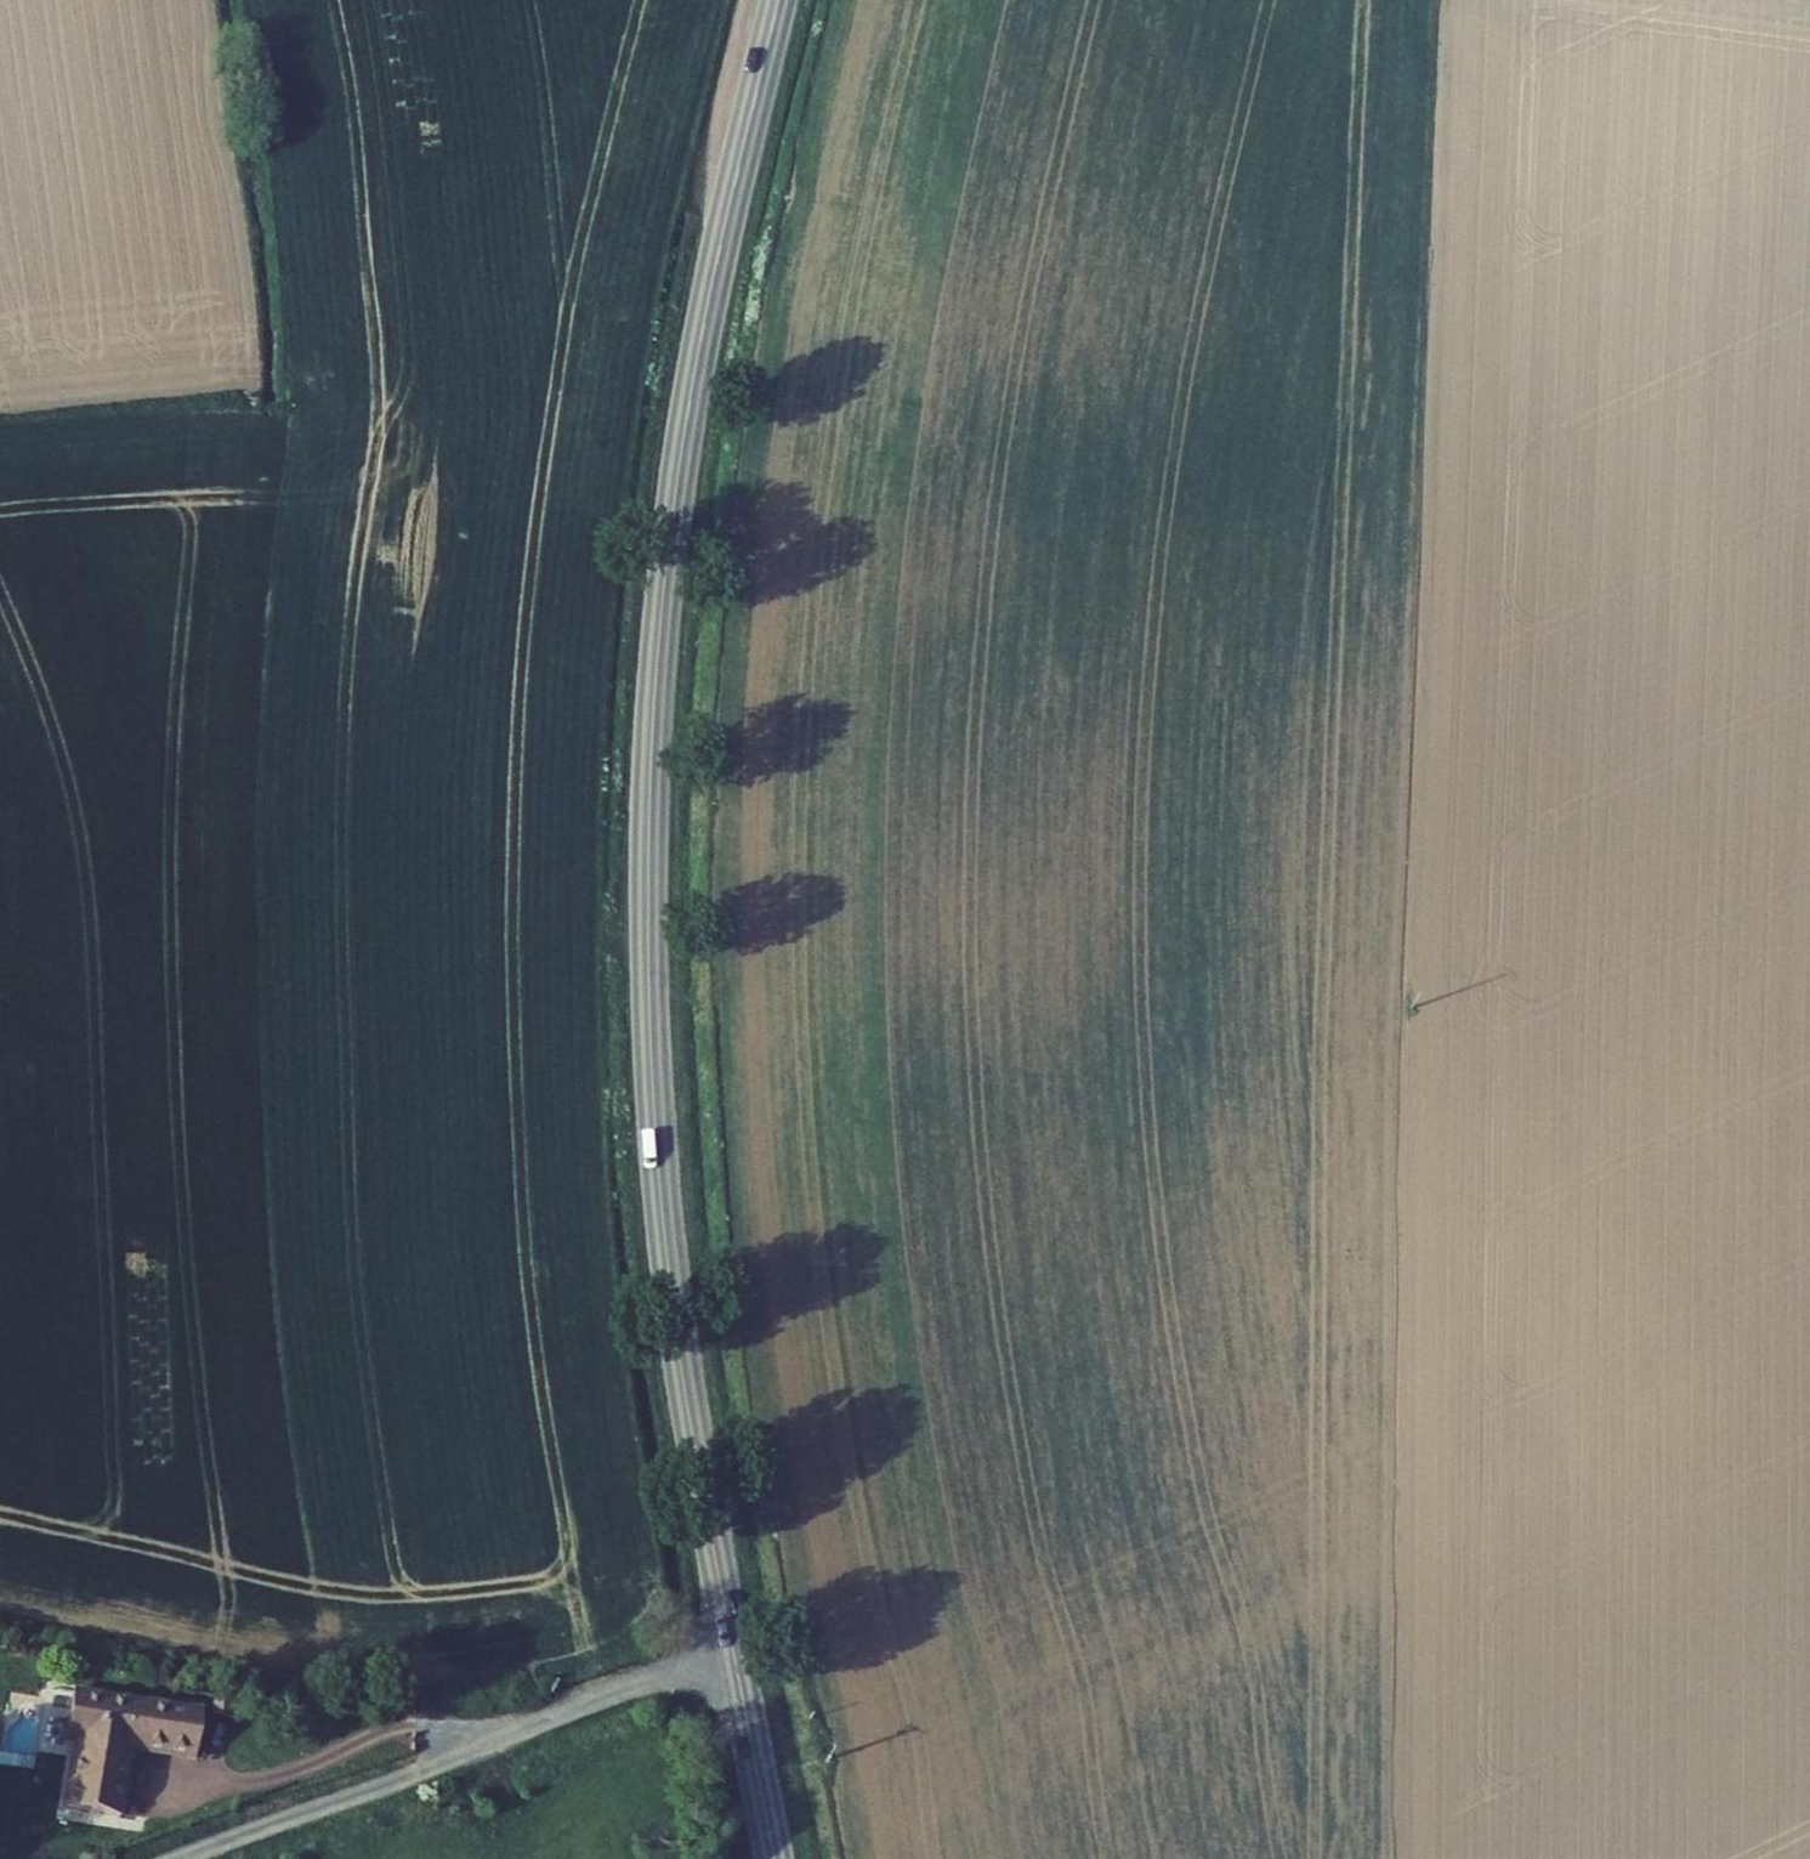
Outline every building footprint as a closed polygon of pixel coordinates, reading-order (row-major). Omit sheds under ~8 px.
[(86,1741),(78,1804),(130,1812),(140,1745),(183,1747),(85,1693),(79,1693),(72,1739),(86,1741)] [(205,1703),(85,1693),(183,1747),(202,1749),(205,1703)]
